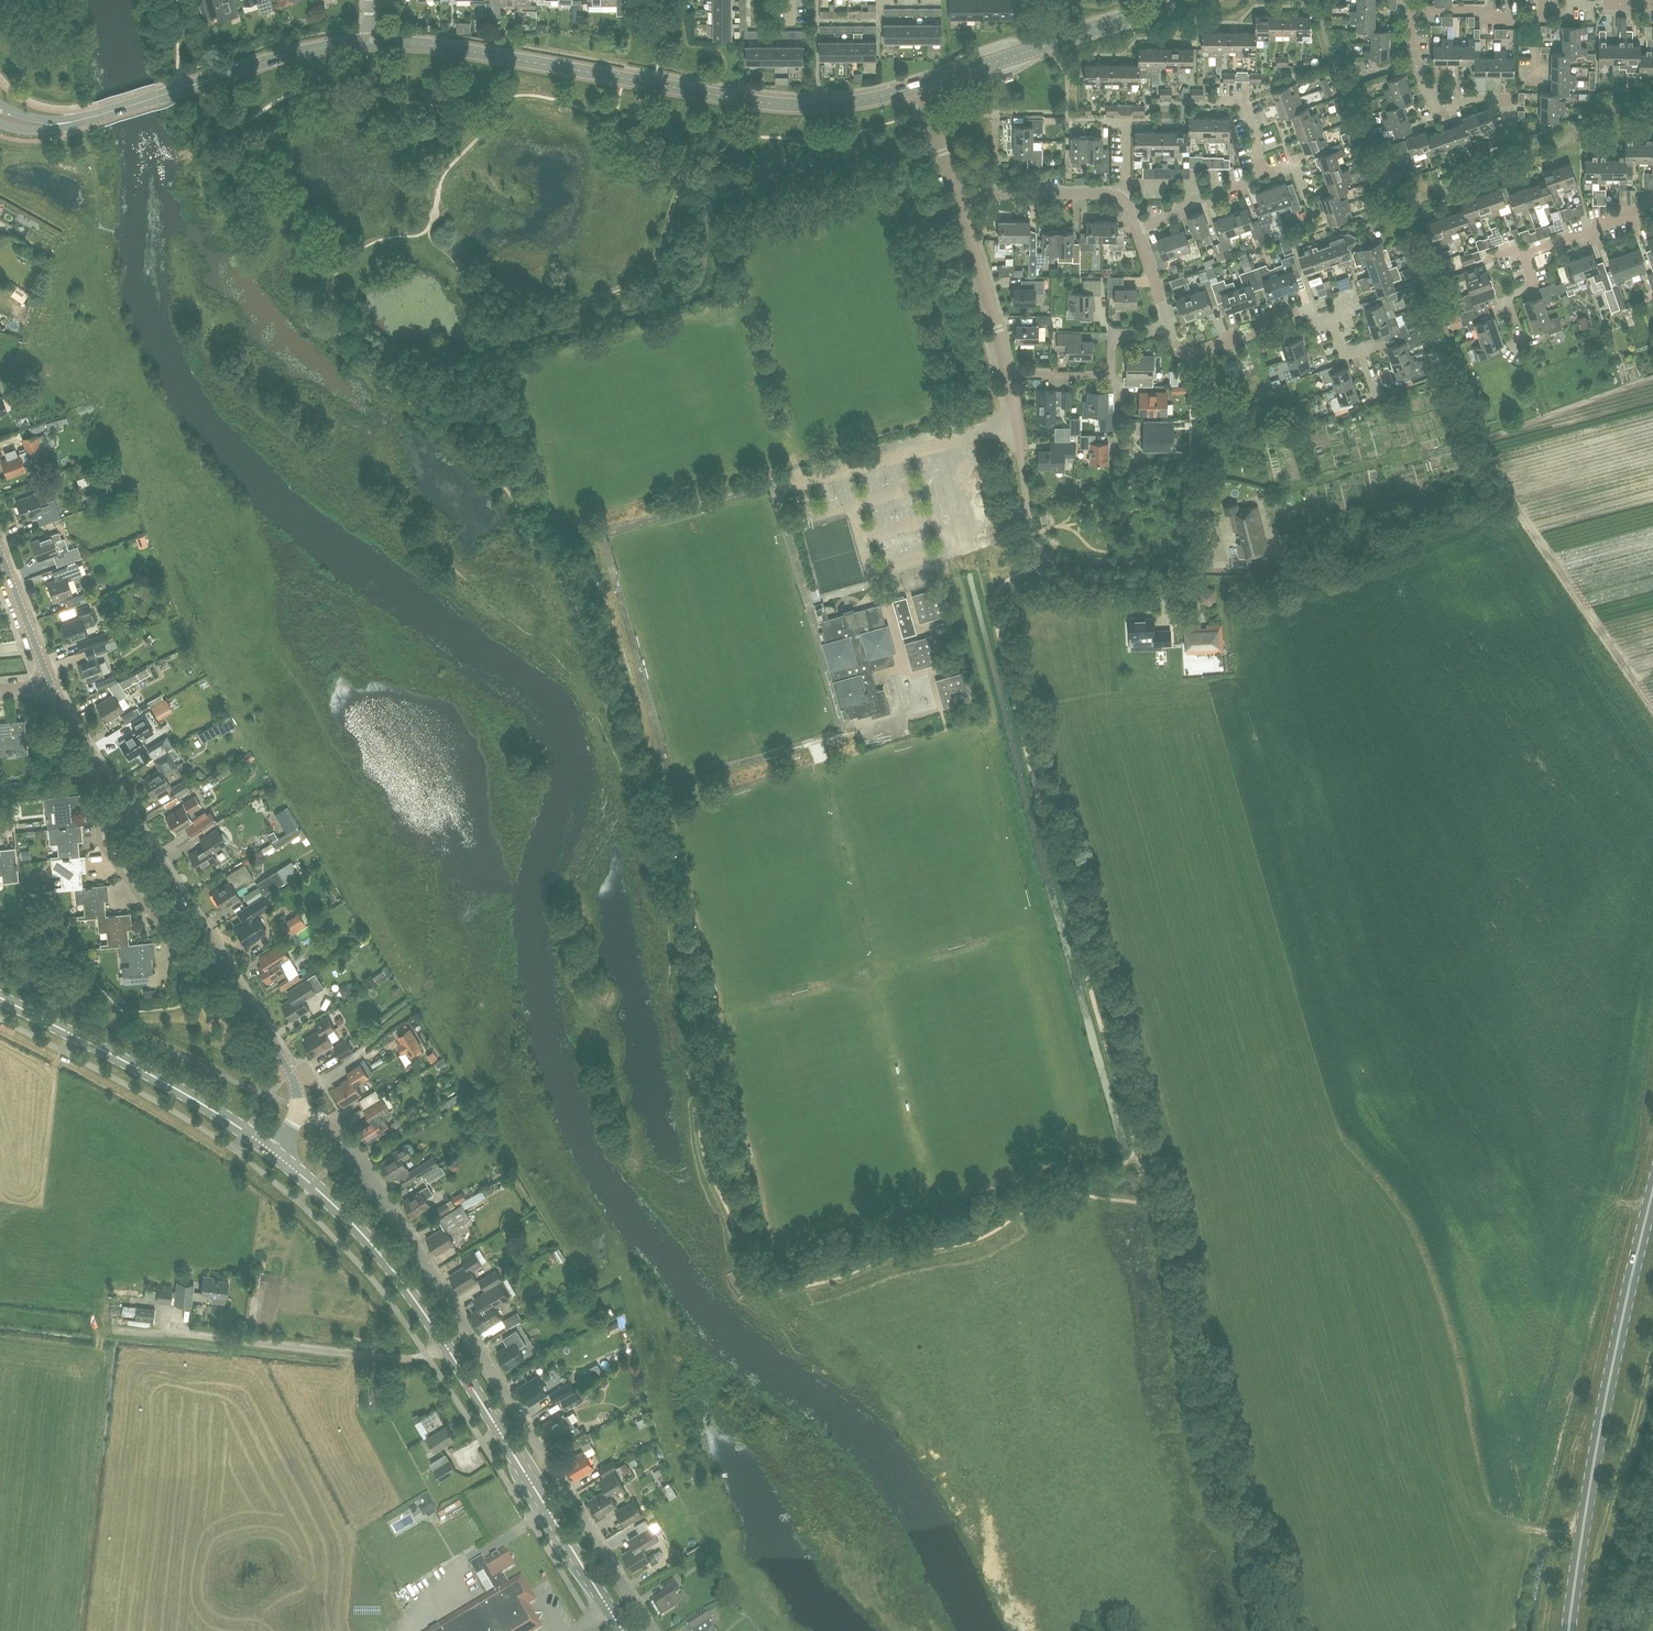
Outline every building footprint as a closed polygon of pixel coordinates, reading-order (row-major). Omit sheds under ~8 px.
[(206,2),(199,4),(203,17),(210,15),(218,13),(220,20),(237,15),(233,0),(206,0),(206,2)] [(244,5),(256,1),(260,14),(274,10),(271,0),(243,0),(244,5)] [(515,3),(522,3),(523,3),(523,10),(531,10),(537,10),(537,3),(537,0),(515,0),(515,3)] [(603,11),(617,11),(617,15),(625,15),(625,0),(603,0),(603,3),(603,11)] [(731,9),(731,0),(714,0),(714,3),(714,9),(731,9)] [(967,19),(967,0),(950,0),(950,19),(967,19)] [(983,19),(983,0),(967,0),(967,19),(983,19)] [(1000,18),(1000,0),(983,0),(983,19),(1000,18)] [(1000,18),(1017,18),(1016,0),(1000,0),(1000,18)] [(1375,17),(1375,3),(1358,3),(1358,11),(1351,11),(1351,16),(1375,17)] [(834,17),(834,11),(834,4),(830,4),(830,11),(820,11),(820,17),(834,17)] [(731,23),(731,9),(714,9),(714,23),(731,23)] [(1269,40),(1270,16),(1256,16),(1256,32),(1256,33),(1256,40),(1269,40)] [(1283,33),(1283,16),(1270,16),(1269,40),(1275,40),(1275,33),(1283,33)] [(1296,40),(1296,16),(1283,16),(1283,33),(1290,33),(1290,40),(1296,40)] [(1296,16),(1296,40),(1302,40),(1302,33),(1310,33),(1310,16),(1296,16)] [(1375,17),(1351,16),(1350,22),(1357,22),(1357,31),(1365,31),(1375,31),(1375,29),(1375,17)] [(1626,65),(1626,30),(1626,17),(1617,17),(1617,28),(1620,30),(1620,45),(1613,45),(1613,62),(1619,62),(1619,68),(1626,68),(1626,65)] [(731,23),(714,23),(714,38),(731,37),(731,23)] [(747,37),(747,31),(747,23),(740,23),(740,32),(735,32),(735,38),(740,37),(747,37)] [(885,41),(899,41),(899,24),(885,24),(885,41)] [(899,41),(913,41),(913,24),(899,24),(899,41)] [(913,41),(927,41),(927,24),(913,24),(913,41)] [(927,24),(927,41),(941,41),(941,24),(927,24)] [(862,33),(862,26),(848,26),(848,33),(854,33),(854,41),(848,41),(848,59),(862,59),(862,41),(862,33)] [(1563,40),(1581,40),(1581,32),(1587,32),(1587,26),(1563,26),(1563,40)] [(1389,37),(1389,30),(1389,29),(1387,29),(1375,29),(1375,31),(1365,31),(1365,36),(1372,36),(1372,43),(1389,43),(1389,37)] [(1613,62),(1613,45),(1606,45),(1606,30),(1599,30),(1599,65),(1604,65),(1604,62),(1613,62)] [(1640,54),(1640,45),(1633,45),(1633,30),(1626,30),(1626,65),(1630,65),(1630,63),(1639,63),(1640,63),(1640,54)] [(1216,56),(1216,32),(1202,32),(1202,49),(1210,49),(1210,56),(1216,56)] [(1229,49),(1229,32),(1216,32),(1216,56),(1222,56),(1222,49),(1229,49)] [(1242,56),(1242,32),(1229,32),(1229,49),(1237,49),(1237,56),(1242,56)] [(1256,33),(1256,32),(1242,32),(1242,56),(1248,56),(1248,55),(1256,55),(1256,40),(1256,33)] [(1447,63),(1447,39),(1441,39),(1441,45),(1434,45),(1433,63),(1447,63)] [(1460,63),(1461,46),(1453,46),(1453,39),(1447,39),(1447,63),(1460,63)] [(1474,63),(1474,39),(1468,39),(1468,46),(1461,46),(1460,63),(1474,63)] [(1487,75),(1487,58),(1480,58),(1480,51),(1474,51),(1475,39),(1474,39),(1474,63),(1473,75),(1487,75)] [(1649,74),(1652,74),(1652,39),(1647,39),(1647,54),(1640,54),(1640,63),(1639,63),(1639,71),(1649,71),(1649,74)] [(1563,53),(1576,53),(1586,53),(1587,53),(1587,47),(1581,47),(1581,40),(1563,40),(1563,53)] [(834,59),(834,41),(820,41),(820,59),(834,59)] [(848,59),(848,41),(834,41),(834,59),(848,59)] [(862,41),(862,59),(876,59),(876,41),(862,41)] [(1389,57),(1389,44),(1372,43),(1371,51),(1364,51),(1364,57),(1389,57)] [(747,63),(761,63),(761,46),(747,46),(747,63)] [(761,63),(775,63),(775,46),(761,46),(761,63)] [(775,63),(789,63),(788,46),(775,46),(775,63)] [(788,46),(789,63),(803,63),(803,46),(788,46)] [(1152,72),(1153,48),(1139,48),(1139,64),(1139,76),(1152,76),(1152,72)] [(1166,65),(1166,48),(1153,48),(1152,72),(1158,72),(1158,65),(1166,65)] [(1179,72),(1179,48),(1166,48),(1166,65),(1173,65),(1173,72),(1179,72)] [(1179,48),(1179,72),(1185,72),(1185,65),(1193,65),(1193,48),(1179,48)] [(1500,75),(1501,51),(1495,51),(1495,58),(1487,58),(1487,75),(1500,75)] [(1501,51),(1500,75),(1514,75),(1514,58),(1507,58),(1507,51),(1501,51)] [(1552,66),(1569,66),(1569,59),(1576,59),(1576,53),(1563,53),(1552,53),(1552,66)] [(1099,88),(1099,64),(1085,64),(1085,81),(1093,81),(1093,88),(1099,88)] [(1112,81),(1112,64),(1099,64),(1099,88),(1105,88),(1105,81),(1112,81)] [(1125,88),(1126,64),(1112,64),(1112,81),(1120,82),(1120,88),(1125,88)] [(1139,82),(1139,76),(1139,64),(1126,64),(1125,88),(1131,88),(1131,82),(1139,82)] [(1569,74),(1569,66),(1552,66),(1552,80),(1576,80),(1576,74),(1569,74)] [(1386,95),(1409,87),(1404,74),(1388,80),(1390,87),(1384,89),(1386,95)] [(1323,89),(1328,87),(1325,78),(1319,80),(1323,89)] [(1576,85),(1576,80),(1552,80),(1552,93),(1569,93),(1569,85),(1576,85)] [(1276,105),(1299,97),(1295,84),(1272,92),(1276,105)] [(1328,87),(1323,89),(1326,97),(1331,95),(1328,87)] [(1386,109),(1413,100),(1409,87),(1386,95),(1388,101),(1394,98),(1397,105),(1386,109)] [(1363,103),(1369,101),(1366,92),(1360,94),(1363,103)] [(1569,94),(1569,93),(1552,93),(1541,93),(1541,106),(1565,106),(1565,101),(1558,101),(1558,94),(1569,94)] [(1297,111),(1304,109),(1299,97),(1276,105),(1281,118),(1291,114),(1297,112),(1297,111)] [(1384,124),(1407,116),(1403,104),(1413,100),(1386,109),(1389,116),(1383,119),(1384,124)] [(1338,112),(1343,110),(1340,101),(1335,103),(1338,112)] [(1369,101),(1363,103),(1366,112),(1372,110),(1369,101)] [(1119,115),(1125,115),(1125,105),(1118,105),(1118,106),(1112,105),(1112,115),(1118,115),(1118,112),(1119,112),(1119,115)] [(1139,115),(1139,106),(1133,106),(1133,105),(1125,105),(1125,115),(1132,115),(1132,113),(1133,112),(1133,115),(1139,115)] [(1565,112),(1565,106),(1541,106),(1541,120),(1558,120),(1558,112),(1565,112)] [(1296,127),(1318,119),(1316,113),(1310,115),(1307,108),(1304,109),(1297,111),(1297,112),(1291,114),(1296,127)] [(1474,113),(1482,136),(1489,134),(1487,127),(1494,125),(1488,108),(1474,113)] [(1343,110),(1338,112),(1341,120),(1346,118),(1343,110)] [(1478,137),(1482,136),(1474,113),(1462,117),(1464,123),(1471,145),(1473,145),(1472,141),(1469,133),(1476,131),(1478,137)] [(1407,116),(1384,124),(1386,130),(1393,127),(1395,135),(1412,129),(1407,116)] [(1014,140),(1033,140),(1033,133),(1043,133),(1043,119),(1028,118),(1028,125),(1015,125),(1014,140)] [(1203,142),(1203,118),(1189,118),(1189,132),(1189,135),(1190,135),(1197,135),(1197,142),(1203,142)] [(1216,135),(1216,118),(1203,118),(1203,142),(1209,142),(1209,135),(1216,135)] [(1216,118),(1216,135),(1224,135),(1224,142),(1230,142),(1230,118),(1216,118)] [(1300,139),(1323,131),(1320,124),(1318,119),(1296,127),(1300,139)] [(1368,130),(1373,128),(1370,119),(1365,121),(1368,130)] [(1469,146),(1471,145),(1464,123),(1448,128),(1454,144),(1465,141),(1467,147),(1469,146)] [(1373,128),(1368,130),(1371,139),(1376,137),(1373,128)] [(1451,146),(1454,144),(1448,128),(1435,133),(1442,155),(1453,152),(1451,146)] [(1325,138),(1323,131),(1300,139),(1305,152),(1327,144),(1325,138)] [(1348,141),(1354,139),(1351,131),(1345,133),(1340,134),(1343,143),(1348,142),(1348,141)] [(1442,155),(1435,133),(1427,135),(1426,131),(1419,133),(1425,150),(1426,150),(1428,156),(1434,154),(1433,152),(1440,149),(1442,156),(1442,155)] [(1149,156),(1149,132),(1135,132),(1135,149),(1143,149),(1143,156),(1149,156)] [(1163,149),(1163,132),(1149,132),(1149,156),(1155,156),(1155,149),(1163,149)] [(1176,156),(1176,132),(1163,132),(1163,149),(1170,149),(1170,156),(1176,156)] [(1189,132),(1176,132),(1176,156),(1182,156),(1182,149),(1190,149),(1190,135),(1189,135),(1189,132)] [(1411,155),(1425,150),(1419,133),(1405,138),(1411,155)] [(1639,160),(1639,143),(1633,143),(1633,137),(1626,137),(1626,153),(1626,163),(1627,163),(1627,175),(1633,175),(1633,160),(1639,160)] [(1649,164),(1652,164),(1652,137),(1646,137),(1646,143),(1639,143),(1639,160),(1649,160),(1649,164)] [(1072,138),(1072,151),(1065,151),(1065,167),(1073,167),(1073,166),(1079,166),(1079,158),(1087,158),(1087,138),(1072,138)] [(1087,138),(1087,158),(1096,158),(1096,170),(1101,170),(1101,172),(1109,172),(1109,156),(1102,156),(1102,138),(1087,138)] [(1348,141),(1348,142),(1351,150),(1357,148),(1354,139),(1348,141)] [(1481,155),(1480,155),(1481,154),(1480,152),(1481,152),(1477,139),(1472,141),(1473,145),(1477,156),(1481,155)] [(1033,148),(1033,140),(1014,140),(1014,155),(1027,156),(1027,162),(1042,162),(1043,148),(1033,148)] [(1397,154),(1407,151),(1403,141),(1394,145),(1397,154)] [(1489,151),(1491,157),(1500,154),(1497,148),(1494,150),(1492,142),(1487,144),(1490,151),(1489,151)] [(1472,157),(1468,159),(1470,165),(1479,162),(1477,156),(1473,145),(1471,145),(1469,146),(1472,157)] [(1321,165),(1323,170),(1327,168),(1339,164),(1336,157),(1343,154),(1341,149),(1318,157),(1315,158),(1318,166),(1321,165)] [(1482,160),(1491,157),(1489,151),(1481,154),(1480,155),(1481,155),(1482,160)] [(1197,168),(1202,168),(1203,159),(1203,153),(1195,153),(1195,156),(1190,156),(1190,167),(1190,168),(1197,168)] [(1592,183),(1599,184),(1599,153),(1593,153),(1593,159),(1586,159),(1586,177),(1592,177),(1592,183)] [(1613,177),(1613,159),(1606,159),(1606,153),(1599,153),(1599,184),(1606,184),(1606,177),(1613,177)] [(1626,153),(1620,153),(1620,159),(1613,159),(1613,177),(1619,177),(1619,184),(1626,184),(1626,180),(1627,175),(1627,163),(1626,163),(1626,153)] [(1208,168),(1216,169),(1216,158),(1216,157),(1208,157),(1208,159),(1203,159),(1202,168),(1208,168)] [(1216,169),(1230,169),(1230,159),(1224,159),(1224,157),(1216,157),(1216,158),(1216,169)] [(1359,171),(1364,169),(1361,161),(1356,163),(1359,171)] [(1444,173),(1462,167),(1460,162),(1442,168),(1444,173)] [(1557,167),(1563,184),(1569,181),(1572,188),(1578,186),(1570,163),(1557,167)] [(1327,182),(1350,174),(1348,169),(1341,171),(1339,164),(1327,168),(1323,170),(1327,182)] [(1431,174),(1440,171),(1437,165),(1428,168),(1431,174)] [(1162,178),(1162,167),(1155,167),(1155,169),(1149,169),(1149,178),(1162,178)] [(1175,178),(1175,169),(1170,169),(1170,168),(1162,167),(1162,178),(1175,178)] [(1189,168),(1189,167),(1184,167),(1184,169),(1175,169),(1175,178),(1189,178),(1189,168)] [(1555,186),(1563,184),(1557,167),(1544,172),(1547,180),(1552,195),(1553,195),(1556,203),(1560,201),(1557,193),(1558,193),(1555,186)] [(1364,169),(1359,171),(1362,180),(1367,178),(1364,169)] [(1338,193),(1338,194),(1344,191),(1348,190),(1345,182),(1352,180),(1350,174),(1327,182),(1332,195),(1338,193)] [(1541,204),(1548,202),(1549,205),(1556,203),(1553,195),(1552,195),(1547,180),(1534,185),(1541,203),(1541,204)] [(1271,188),(1277,207),(1289,203),(1292,212),(1301,209),(1296,194),(1290,196),(1285,183),(1271,188)] [(1541,203),(1534,185),(1522,189),(1530,212),(1536,210),(1534,206),(1541,203)] [(1368,197),(1373,195),(1370,186),(1365,188),(1368,197)] [(1268,210),(1277,207),(1271,188),(1256,193),(1261,206),(1254,208),(1259,221),(1264,236),(1271,234),(1268,227),(1272,221),(1268,210)] [(1487,192),(1495,215),(1500,213),(1498,206),(1505,204),(1500,188),(1487,192)] [(1525,214),(1530,212),(1522,189),(1509,194),(1515,210),(1522,207),(1525,214)] [(1344,191),(1338,194),(1338,193),(1332,195),(1321,198),(1326,211),(1349,203),(1347,198),(1344,191)] [(1489,217),(1495,215),(1487,192),(1474,197),(1480,213),(1487,210),(1489,217)] [(1373,195),(1368,197),(1371,205),(1376,203),(1373,195)] [(1473,215),(1480,213),(1474,197),(1461,201),(1464,209),(1470,224),(1475,222),(1473,215)] [(1349,203),(1326,211),(1330,224),(1353,216),(1350,209),(1349,203)] [(1585,214),(1582,203),(1577,205),(1577,207),(1571,208),(1575,217),(1580,216),(1585,214)] [(1569,219),(1575,217),(1571,208),(1571,209),(1570,206),(1568,206),(1568,208),(1560,211),(1564,221),(1569,219)] [(1264,236),(1259,221),(1252,223),(1247,208),(1233,213),(1239,231),(1250,227),(1254,239),(1258,238),(1261,247),(1267,245),(1264,236)] [(1473,232),(1470,224),(1464,209),(1452,214),(1457,230),(1465,227),(1467,234),(1473,232)] [(1213,242),(1202,212),(1188,217),(1194,236),(1201,233),(1205,244),(1213,242)] [(1220,242),(1225,258),(1226,259),(1232,257),(1229,248),(1232,247),(1228,235),(1239,231),(1233,213),(1218,218),(1223,233),(1217,235),(1220,242)] [(1457,230),(1452,214),(1439,218),(1447,241),(1460,237),(1457,230)] [(1434,245),(1447,241),(1439,218),(1426,223),(1432,239),(1434,245)] [(1549,226),(1552,234),(1565,230),(1561,218),(1553,220),(1555,224),(1549,226)] [(1014,240),(1014,221),(999,221),(999,248),(1006,248),(1006,240),(1014,240)] [(1014,221),(1014,240),(1023,240),(1023,249),(1030,249),(1030,221),(1014,221)] [(1102,240),(1102,222),(1087,222),(1087,236),(1080,236),(1080,243),(1080,250),(1094,250),(1094,240),(1102,240)] [(1102,222),(1102,240),(1110,240),(1110,250),(1124,250),(1124,233),(1118,233),(1118,222),(1102,222)] [(1552,234),(1549,226),(1543,228),(1543,225),(1536,228),(1539,239),(1552,234)] [(1626,225),(1616,229),(1619,238),(1629,235),(1626,225)] [(1520,236),(1519,233),(1517,228),(1512,229),(1515,238),(1520,236)] [(1523,245),(1539,239),(1536,228),(1535,228),(1536,231),(1530,233),(1529,229),(1519,233),(1520,236),(1523,245)] [(1170,235),(1177,253),(1183,251),(1187,260),(1194,258),(1201,255),(1196,240),(1189,243),(1184,230),(1170,235)] [(1058,253),(1059,232),(1044,232),(1044,252),(1036,252),(1036,254),(1036,267),(1044,267),(1044,262),(1049,262),(1049,253),(1058,253)] [(1058,253),(1073,253),(1073,263),(1080,263),(1080,250),(1080,243),(1073,243),(1073,232),(1059,232),(1058,253)] [(1350,256),(1349,253),(1355,240),(1354,239),(1356,237),(1348,233),(1346,234),(1345,235),(1342,234),(1335,236),(1344,261),(1346,266),(1350,264),(1348,257),(1350,256)] [(1164,258),(1177,253),(1170,235),(1157,239),(1161,252),(1154,255),(1159,270),(1167,267),(1164,258)] [(1354,259),(1384,249),(1382,241),(1370,235),(1364,247),(1354,251),(1353,254),(1354,259)] [(1331,263),(1336,261),(1338,263),(1344,261),(1335,236),(1329,238),(1331,244),(1325,246),(1330,263),(1331,263)] [(1489,238),(1492,246),(1497,244),(1494,236),(1489,238)] [(1486,248),(1492,246),(1489,238),(1483,240),(1480,239),(1476,241),(1479,250),(1472,253),(1474,261),(1482,259),(1480,251),(1486,248)] [(1218,261),(1225,258),(1220,242),(1212,245),(1218,261)] [(1330,263),(1325,246),(1318,249),(1316,243),(1310,245),(1319,270),(1324,268),(1325,271),(1332,268),(1331,263),(1330,263)] [(1404,256),(1415,253),(1412,244),(1402,248),(1404,256)] [(1319,270),(1310,245),(1304,247),(1306,253),(1299,255),(1305,272),(1311,270),(1312,273),(1315,272),(1319,270)] [(1369,268),(1386,262),(1391,260),(1386,248),(1384,248),(1384,249),(1354,259),(1356,265),(1367,262),(1369,268)] [(1624,254),(1631,273),(1638,271),(1639,275),(1647,273),(1638,249),(1624,254)] [(1469,263),(1474,261),(1472,253),(1466,255),(1469,263)] [(1615,296),(1613,288),(1603,261),(1597,263),(1593,253),(1579,258),(1585,275),(1593,272),(1596,282),(1602,280),(1609,298),(1615,296)] [(1623,276),(1631,273),(1624,254),(1609,259),(1618,284),(1625,281),(1623,276)] [(1295,277),(1301,275),(1294,255),(1281,259),(1282,264),(1275,267),(1284,292),(1298,287),(1295,277)] [(1464,265),(1469,263),(1466,255),(1461,257),(1464,265)] [(1577,278),(1585,275),(1579,258),(1564,263),(1570,280),(1564,282),(1567,289),(1569,296),(1576,293),(1574,290),(1580,287),(1577,278)] [(1360,286),(1400,272),(1397,266),(1388,268),(1386,262),(1369,268),(1371,275),(1358,279),(1360,286)] [(1444,272),(1449,270),(1446,262),(1441,264),(1444,272)] [(1284,292),(1275,267),(1270,269),(1267,267),(1266,264),(1252,269),(1259,289),(1266,287),(1269,297),(1284,292)] [(1014,276),(1014,267),(1014,265),(999,265),(999,276),(1014,276)] [(1471,269),(1448,277),(1448,278),(1450,283),(1450,284),(1467,278),(1471,292),(1472,293),(1492,286),(1487,271),(1480,274),(1478,267),(1477,267),(1471,269)] [(1253,291),(1259,289),(1252,269),(1239,274),(1244,286),(1236,289),(1242,306),(1257,301),(1253,291)] [(1216,298),(1211,284),(1209,279),(1206,270),(1201,272),(1204,280),(1198,282),(1201,291),(1191,294),(1198,315),(1213,310),(1210,300),(1216,298)] [(1400,272),(1360,286),(1362,292),(1376,287),(1378,294),(1395,288),(1392,281),(1402,278),(1400,272)] [(1184,275),(1180,277),(1170,281),(1173,288),(1186,282),(1184,275)] [(1344,278),(1348,289),(1353,287),(1349,276),(1344,278)] [(1107,283),(1107,292),(1107,297),(1115,297),(1115,305),(1137,305),(1137,289),(1124,289),(1124,277),(1108,277),(1107,283)] [(1069,309),(1076,309),(1076,316),(1081,316),(1081,320),(1091,320),(1091,316),(1092,316),(1092,295),(1101,295),(1101,280),(1083,279),(1083,294),(1069,294),(1069,309)] [(1242,306),(1236,289),(1233,281),(1226,284),(1224,279),(1211,284),(1216,298),(1218,303),(1224,301),(1228,312),(1242,306)] [(1323,282),(1325,289),(1328,296),(1333,294),(1331,287),(1333,286),(1331,280),(1323,282)] [(1044,293),(1044,281),(1028,281),(1028,288),(1014,288),(1014,304),(1035,304),(1035,293),(1044,293)] [(1317,291),(1325,289),(1323,282),(1315,285),(1317,291)] [(1553,294),(1567,289),(1564,282),(1551,287),(1553,294)] [(1466,311),(1460,313),(1462,319),(1477,314),(1475,308),(1477,307),(1476,306),(1487,303),(1496,299),(1492,286),(1472,293),(1471,292),(1465,294),(1465,295),(1465,296),(1470,309),(1466,311)] [(1613,288),(1615,296),(1620,309),(1627,306),(1619,286),(1613,288)] [(27,295),(17,287),(12,295),(22,302),(27,295)] [(1370,324),(1388,317),(1385,310),(1393,307),(1391,300),(1398,298),(1396,291),(1372,300),(1374,306),(1365,309),(1370,324)] [(1530,317),(1547,311),(1544,303),(1553,300),(1551,293),(1524,303),(1530,317)] [(1184,320),(1198,315),(1191,294),(1177,299),(1184,320)] [(1547,311),(1530,317),(1535,332),(1547,327),(1550,333),(1563,328),(1558,316),(1550,319),(1547,311)] [(1462,319),(1461,320),(1463,326),(1468,324),(1470,330),(1477,328),(1480,337),(1499,330),(1495,317),(1492,318),(1481,321),(1479,314),(1477,314),(1462,319)] [(1406,324),(1400,326),(1396,315),(1388,317),(1370,324),(1375,338),(1387,334),(1390,340),(1396,338),(1409,333),(1406,324)] [(1036,324),(1051,324),(1051,316),(1036,316),(1036,324)] [(1313,333),(1314,323),(1306,322),(1305,332),(1313,333)] [(1017,341),(1038,341),(1038,326),(1017,326),(1017,341)] [(1483,345),(1473,348),(1473,349),(1477,361),(1480,360),(1493,355),(1492,352),(1500,350),(1498,345),(1504,344),(1504,343),(1499,330),(1480,337),(1483,345)] [(1410,356),(1408,348),(1421,344),(1417,331),(1409,333),(1396,338),(1398,344),(1388,348),(1393,362),(1410,356)] [(1091,358),(1091,342),(1076,342),(1076,333),(1058,333),(1058,348),(1068,348),(1068,357),(1091,358)] [(1287,359),(1306,353),(1301,338),(1288,343),(1286,336),(1273,341),(1277,352),(1284,349),(1287,359)] [(1306,353),(1287,359),(1291,368),(1283,371),(1287,382),(1301,378),(1298,371),(1311,367),(1306,353)] [(1153,386),(1153,355),(1127,355),(1127,377),(1135,377),(1135,386),(1153,386)] [(1398,377),(1409,373),(1411,379),(1427,373),(1423,360),(1418,362),(1417,360),(1414,361),(1412,355),(1410,356),(1393,362),(1391,363),(1393,371),(1396,370),(1398,377)] [(1336,389),(1353,383),(1348,368),(1336,373),(1334,366),(1320,371),(1325,383),(1333,380),(1336,389)] [(1353,383),(1336,389),(1339,397),(1330,400),(1335,413),(1348,408),(1346,402),(1358,397),(1353,383)] [(1070,407),(1070,391),(1056,391),(1038,391),(1038,422),(1056,421),(1056,406),(1062,406),(1062,407),(1070,407)] [(1107,414),(1107,392),(1090,392),(1090,402),(1084,402),(1084,415),(1100,415),(1101,429),(1113,429),(1113,414),(1107,414)] [(1166,415),(1167,393),(1156,392),(1156,394),(1140,393),(1140,414),(1166,415)] [(30,424),(27,416),(17,420),(20,428),(30,424)] [(1171,448),(1171,423),(1144,423),(1144,430),(1146,430),(1146,448),(1171,448)] [(1059,441),(1070,441),(1070,428),(1063,428),(1063,439),(1059,439),(1059,441)] [(47,448),(43,434),(37,436),(36,434),(22,439),(27,456),(41,452),(41,450),(47,448)] [(1108,464),(1108,443),(1096,443),(1096,435),(1080,435),(1080,448),(1091,448),(1091,464),(1108,464)] [(1075,456),(1075,443),(1056,443),(1056,452),(1040,451),(1040,467),(1064,467),(1064,456),(1075,456)] [(8,478),(26,471),(19,453),(1,460),(8,478)] [(40,507),(49,504),(42,488),(33,492),(34,495),(16,501),(23,519),(42,513),(40,507)] [(1260,500),(1268,498),(1266,491),(1258,493),(1260,500)] [(1239,511),(1238,503),(1224,506),(1226,515),(1230,514),(1241,559),(1268,552),(1257,507),(1239,511)] [(57,508),(50,511),(45,513),(45,515),(37,518),(40,526),(61,518),(57,508)] [(1047,511),(1040,512),(1042,523),(1049,522),(1047,511)] [(39,561),(57,554),(53,543),(62,540),(59,532),(50,535),(32,542),(39,561)] [(137,535),(141,547),(150,544),(145,532),(137,535)] [(57,566),(81,557),(77,546),(65,550),(67,555),(54,559),(57,566)] [(54,601),(73,594),(68,581),(83,575),(79,563),(53,572),(56,580),(47,583),(54,601)] [(826,603),(873,592),(871,584),(825,595),(826,603)] [(944,617),(940,601),(943,600),(939,588),(914,595),(919,611),(916,612),(919,621),(935,617),(935,619),(944,617)] [(87,601),(84,593),(65,600),(68,608),(87,601)] [(1218,593),(1204,594),(1205,603),(1218,603),(1218,593)] [(893,600),(903,637),(917,633),(907,597),(893,600)] [(70,642),(88,635),(86,628),(96,624),(88,603),(85,604),(86,605),(77,608),(81,617),(63,624),(70,642)] [(862,680),(873,677),(871,671),(895,665),(892,653),(895,652),(888,625),(886,625),(880,605),(820,621),(826,642),(822,643),(831,676),(845,672),(847,678),(860,674),(862,680)] [(1130,621),(1127,621),(1127,628),(1130,628),(1130,638),(1131,650),(1140,650),(1139,638),(1147,638),(1147,647),(1163,646),(1171,646),(1170,630),(1154,631),(1154,618),(1140,619),(1140,618),(1130,619),(1130,621)] [(121,635),(131,632),(127,622),(118,626),(121,635)] [(1200,625),(1185,626),(1186,643),(1193,643),(1194,653),(1223,652),(1222,624),(1207,625),(1208,628),(1200,628),(1200,626),(1200,625)] [(81,651),(107,642),(104,634),(78,643),(81,651)] [(919,655),(922,666),(928,664),(928,667),(937,664),(933,648),(935,648),(932,636),(907,643),(912,659),(909,660),(910,664),(916,663),(914,659),(917,658),(916,656),(919,655)] [(96,656),(108,651),(121,645),(119,641),(117,639),(106,644),(93,649),(96,656)] [(183,651),(173,655),(177,663),(186,659),(183,651)] [(912,669),(922,666),(919,655),(916,656),(917,658),(914,659),(916,663),(910,664),(912,669)] [(110,671),(105,660),(99,663),(97,658),(78,665),(85,684),(104,677),(103,674),(110,671)] [(156,667),(162,679),(174,673),(168,661),(156,667)] [(136,673),(123,680),(126,687),(150,674),(146,667),(136,673)] [(877,691),(873,677),(862,680),(860,674),(847,678),(845,672),(831,676),(840,709),(844,708),(847,719),(856,716),(857,719),(871,715),(872,718),(890,713),(884,689),(877,691)] [(968,701),(964,685),(966,685),(963,673),(938,680),(943,696),(940,697),(942,706),(959,701),(959,704),(968,701)] [(96,682),(100,689),(108,685),(104,678),(96,682)] [(113,695),(96,706),(106,722),(123,712),(122,710),(117,701),(124,696),(126,695),(123,689),(119,683),(118,681),(117,681),(117,682),(112,684),(108,687),(113,695)] [(139,707),(144,713),(164,700),(161,695),(148,703),(147,702),(139,707)] [(911,701),(916,714),(927,711),(926,706),(930,705),(927,696),(911,701)] [(166,700),(151,709),(156,717),(171,708),(166,700)] [(126,723),(137,716),(133,710),(122,717),(126,723)] [(152,723),(156,720),(151,710),(146,713),(152,723)] [(152,761),(174,747),(167,736),(147,749),(141,740),(153,733),(147,723),(142,715),(130,723),(136,733),(119,744),(130,760),(139,754),(144,763),(151,759),(152,761)] [(17,747),(17,755),(28,754),(25,721),(14,723),(0,724),(0,748),(17,747)] [(169,736),(174,733),(169,723),(164,726),(169,736)] [(217,723),(198,734),(202,742),(221,731),(217,723)] [(160,770),(163,776),(176,768),(178,766),(174,759),(180,756),(174,747),(152,761),(148,763),(150,765),(155,762),(160,770)] [(170,787),(163,776),(160,770),(143,781),(153,797),(170,787)] [(176,797),(190,789),(184,779),(171,788),(176,797)] [(76,826),(73,805),(80,805),(78,794),(46,798),(47,809),(56,808),(57,825),(49,826),(49,829),(76,826)] [(201,805),(195,795),(183,803),(189,813),(201,805)] [(297,827),(299,825),(288,806),(275,814),(287,833),(297,827)] [(186,828),(193,823),(183,807),(166,818),(176,834),(186,828)] [(193,823),(186,828),(192,837),(217,821),(210,812),(193,823)] [(96,824),(82,825),(83,832),(96,832),(96,824)] [(52,860),(79,856),(77,836),(83,836),(81,825),(76,826),(49,829),(50,839),(58,839),(60,857),(52,857),(52,860)] [(298,829),(297,827),(287,833),(271,843),(276,850),(297,837),(299,839),(301,838),(302,840),(308,837),(301,827),(298,829)] [(221,835),(217,828),(200,838),(204,844),(189,854),(199,870),(217,860),(213,853),(227,844),(228,843),(228,841),(225,834),(223,834),(221,835)] [(256,863),(264,863),(264,855),(275,849),(271,843),(261,849),(256,852),(256,863)] [(224,869),(241,861),(234,848),(218,855),(224,869)] [(7,874),(8,882),(19,881),(16,849),(5,850),(5,856),(0,856),(0,875),(7,874)] [(55,890),(75,888),(82,887),(79,867),(86,866),(84,856),(79,856),(52,860),(54,875),(62,874),(63,887),(55,888),(55,890)] [(222,908),(240,897),(236,890),(254,879),(245,863),(225,876),(229,881),(212,891),(222,908)] [(276,871),(256,884),(263,895),(283,883),(284,882),(276,871)] [(97,917),(104,916),(102,895),(108,895),(107,884),(82,887),(75,888),(76,904),(85,903),(86,915),(78,916),(78,919),(97,917)] [(265,931),(255,915),(269,906),(263,896),(242,909),(237,913),(242,922),(234,927),(245,945),(258,937),(257,935),(265,931)] [(288,937),(307,925),(299,912),(280,925),(288,937)] [(100,947),(119,945),(128,944),(125,924),(131,923),(130,913),(104,916),(97,917),(98,927),(107,926),(108,944),(100,945),(100,947)] [(312,930),(301,936),(305,943),(316,937),(312,930)] [(129,954),(130,966),(122,967),(123,976),(151,973),(149,952),(154,952),(153,941),(128,944),(119,945),(120,955),(129,954)] [(280,963),(289,957),(281,944),(259,957),(263,964),(258,967),(269,983),(286,973),(280,963)] [(350,949),(356,961),(364,957),(358,945),(350,949)] [(282,990),(291,985),(303,977),(299,971),(287,978),(278,984),(282,990)] [(292,998),(282,1004),(292,1020),(309,1010),(304,1000),(316,993),(308,979),(290,990),(288,991),(292,998)] [(321,1052),(326,1049),(326,1047),(332,1043),(326,1034),(334,1029),(327,1017),(315,1024),(319,1031),(304,1041),(313,1055),(319,1051),(321,1052)] [(409,1030),(399,1036),(402,1041),(403,1043),(399,1046),(402,1051),(406,1048),(408,1051),(410,1054),(420,1048),(409,1030)] [(341,1058),(353,1050),(346,1040),(334,1047),(341,1058)] [(437,1051),(429,1052),(431,1060),(439,1058),(437,1051)] [(344,1105),(362,1094),(356,1085),(369,1077),(361,1064),(348,1073),(351,1078),(334,1089),(344,1105)] [(412,1078),(412,1086),(423,1086),(423,1078),(412,1078)] [(372,1091),(363,1096),(367,1103),(376,1097),(372,1091)] [(380,1097),(366,1105),(367,1106),(363,1108),(369,1119),(357,1126),(367,1142),(384,1132),(383,1130),(388,1127),(382,1117),(390,1111),(384,1102),(382,1096),(380,1097)] [(409,1143),(395,1151),(397,1153),(380,1163),(390,1180),(398,1176),(399,1178),(404,1186),(439,1164),(434,1156),(409,1171),(408,1169),(402,1161),(411,1155),(416,1153),(416,1151),(411,1143),(409,1143)] [(451,1163),(457,1173),(464,1168),(458,1158),(451,1163)] [(427,1184),(445,1172),(442,1166),(423,1178),(427,1184)] [(413,1217),(430,1207),(426,1199),(433,1194),(428,1185),(420,1190),(403,1201),(413,1217)] [(443,1228),(426,1238),(436,1255),(453,1244),(447,1234),(471,1220),(464,1209),(485,1196),(482,1190),(459,1203),(461,1205),(438,1219),(443,1228)] [(457,1205),(466,1199),(462,1192),(452,1198),(457,1205)] [(449,1199),(437,1206),(441,1213),(453,1206),(449,1199)] [(521,1249),(514,1253),(518,1258),(524,1255),(521,1249)] [(459,1292),(477,1281),(471,1271),(482,1265),(473,1251),(462,1258),(466,1265),(449,1275),(459,1292)] [(485,1290),(502,1280),(496,1270),(479,1281),(485,1290)] [(226,1297),(228,1281),(212,1280),(212,1278),(203,1277),(201,1294),(226,1297)] [(479,1308),(472,1313),(483,1329),(489,1325),(493,1333),(504,1326),(502,1321),(493,1308),(509,1298),(513,1296),(503,1281),(499,1283),(484,1293),(474,1299),(479,1308)] [(191,1306),(193,1284),(178,1282),(175,1304),(191,1306)] [(170,1304),(172,1290),(157,1288),(156,1302),(170,1304)] [(607,1314),(615,1309),(611,1304),(604,1309),(607,1314)] [(154,1321),(155,1313),(156,1310),(139,1308),(138,1320),(154,1321)] [(507,1368),(524,1357),(518,1349),(526,1344),(517,1329),(502,1338),(507,1346),(497,1352),(507,1368)] [(584,1372),(589,1380),(602,1372),(598,1364),(584,1372)] [(384,1400),(386,1378),(374,1377),(372,1399),(373,1399),(373,1403),(378,1404),(379,1399),(384,1400)] [(529,1404),(546,1393),(536,1377),(519,1388),(529,1404)] [(555,1403),(574,1391),(568,1383),(549,1394),(555,1403)] [(567,1410),(583,1400),(577,1390),(560,1400),(567,1410)] [(445,1425),(436,1410),(426,1416),(421,1419),(430,1435),(427,1437),(435,1450),(454,1438),(446,1425),(445,1425)] [(640,1413),(645,1429),(651,1427),(646,1411),(640,1413)] [(560,1414),(542,1425),(553,1442),(569,1431),(571,1433),(574,1435),(578,1440),(588,1434),(583,1427),(580,1430),(578,1426),(576,1427),(574,1423),(569,1415),(566,1417),(564,1414),(561,1416),(560,1414)] [(583,1452),(565,1462),(576,1479),(593,1468),(587,1458),(596,1452),(592,1446),(584,1451),(583,1452)] [(603,1477),(617,1468),(612,1459),(598,1468),(603,1477)] [(450,1460),(434,1470),(441,1481),(457,1471),(450,1460)] [(599,1516),(616,1505),(611,1496),(624,1488),(613,1471),(599,1480),(605,1489),(589,1499),(599,1516)] [(676,1493),(673,1488),(665,1493),(668,1497),(676,1493)] [(430,1502),(426,1496),(422,1499),(426,1504),(420,1508),(424,1515),(427,1513),(429,1516),(436,1512),(435,1509),(436,1509),(431,1501),(430,1502)] [(679,1514),(687,1511),(682,1498),(674,1501),(679,1514)] [(462,1500),(439,1511),(441,1516),(464,1505),(462,1500)] [(624,1526),(643,1514),(634,1500),(615,1511),(624,1526)] [(392,1522),(398,1534),(418,1523),(412,1512),(392,1522)] [(634,1547),(623,1554),(633,1570),(649,1560),(653,1566),(659,1561),(654,1553),(648,1557),(643,1549),(658,1539),(650,1526),(645,1519),(635,1525),(640,1533),(629,1539),(634,1547)] [(494,1591),(508,1583),(503,1573),(515,1566),(506,1551),(486,1563),(482,1557),(470,1564),(477,1577),(483,1573),(494,1591)] [(494,1591),(495,1593),(475,1605),(452,1618),(430,1630),(537,1630),(541,1628),(528,1605),(535,1601),(521,1577),(509,1585),(508,1583),(494,1591)] [(662,1616),(679,1605),(673,1596),(681,1591),(673,1579),(662,1586),(665,1591),(651,1600),(662,1616)] [(407,1602),(409,1606),(419,1602),(417,1597),(407,1602)] [(740,1600),(736,1603),(744,1612),(748,1608),(740,1600)] [(712,1621),(705,1611),(686,1623),(691,1630),(695,1630),(712,1621)]
